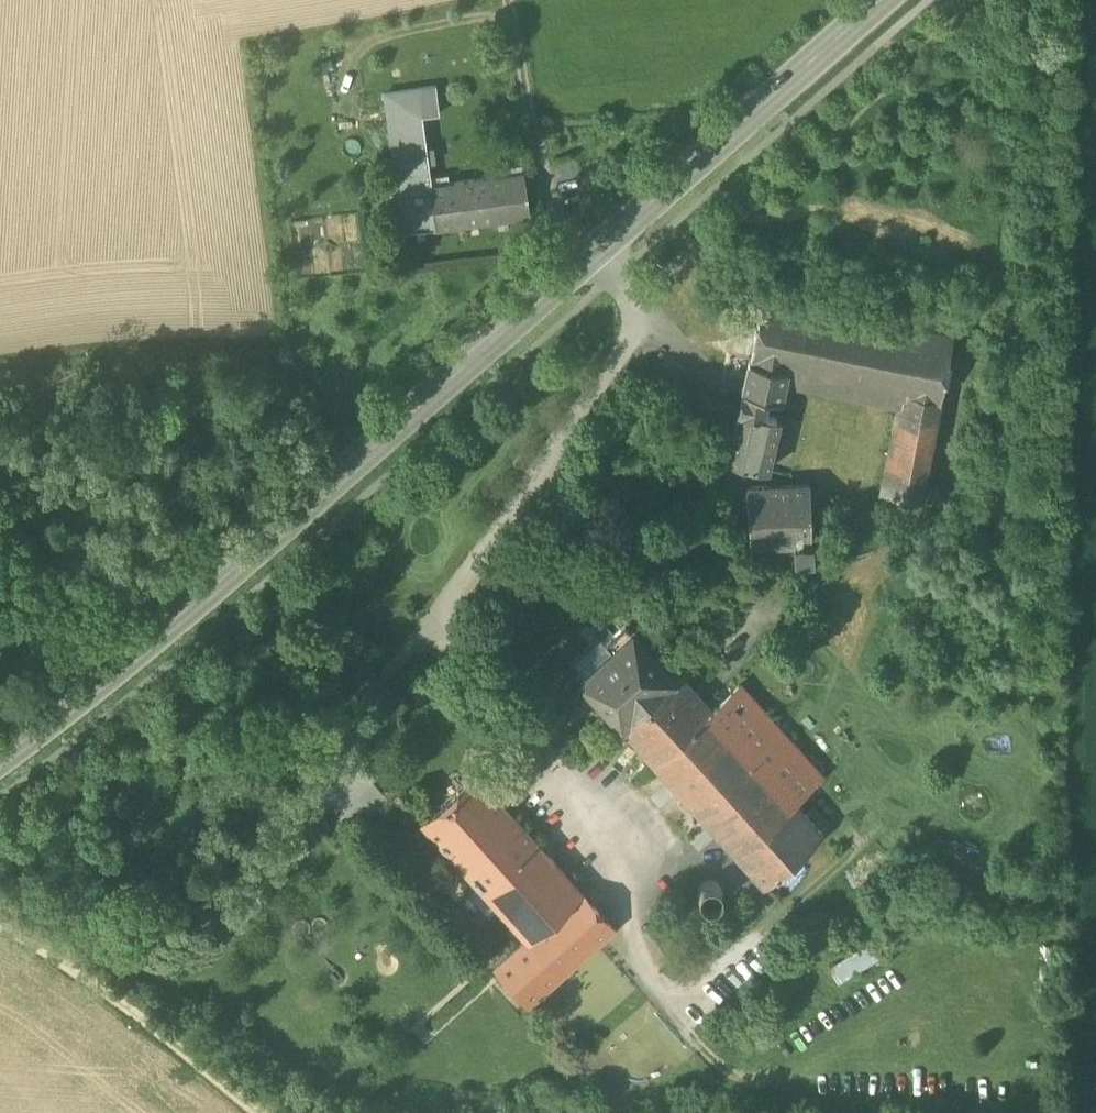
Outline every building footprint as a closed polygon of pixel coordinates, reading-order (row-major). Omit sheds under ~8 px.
[(530,216),(524,173),(431,185),(422,117),(439,114),(436,88),(386,95),(405,233),(530,216)] [(762,296),(750,360),(788,370),(906,392),(886,495),(921,502),(954,333),(762,296)] [(750,360),(744,391),(767,396),(782,399),(788,370),(750,360)] [(744,391),(740,411),(763,415),(767,396),(744,391)] [(779,418),(763,415),(740,411),(730,463),(751,467),(769,470),(779,418)] [(747,488),(751,467),(730,463),(724,485),(724,513),(748,517),(747,488)] [(748,517),(748,547),(794,546),(811,546),(809,487),(747,488),(748,517)] [(811,561),(811,546),(794,546),(795,562),(811,561)] [(621,726),(673,677),(631,632),(578,681),(621,726)] [(673,677),(621,726),(767,882),(822,831),(795,802),(825,775),(741,685),(713,710),(678,673),(673,677)] [(492,762),(425,820),(528,940),(582,894),(495,793),(508,781),(492,762)] [(613,929),(582,894),(528,940),(495,969),(526,1004),(613,929)] [(875,938),(828,965),(838,983),(885,955),(875,938)]
